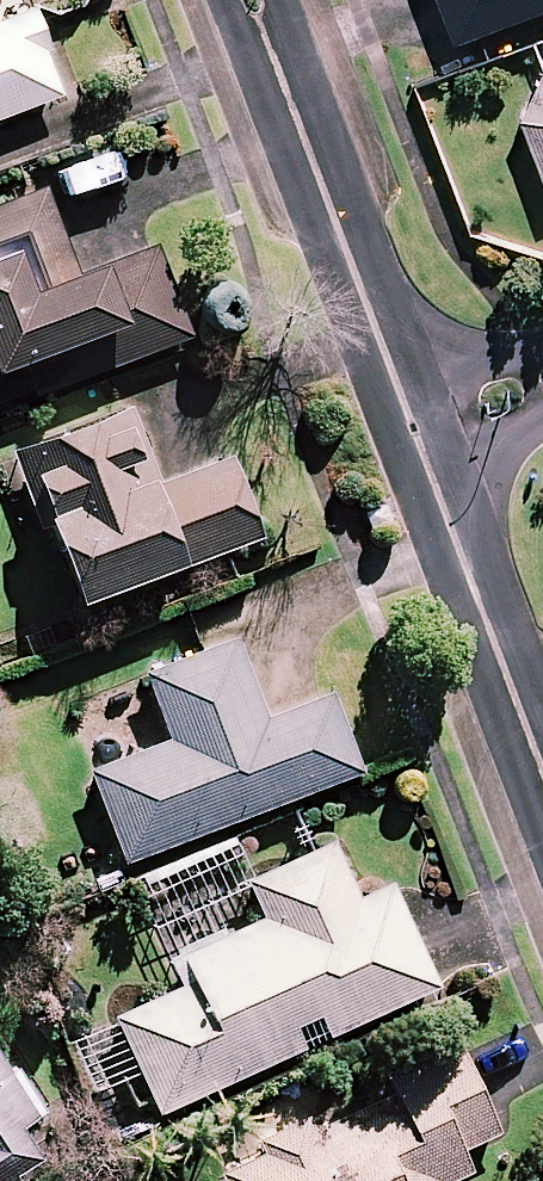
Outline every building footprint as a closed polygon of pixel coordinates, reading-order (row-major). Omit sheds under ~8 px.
[(453,41),(477,32),(542,8),(542,0),(437,0),(453,41)] [(59,97),(28,14),(0,25),(0,119),(59,97)] [(542,72),(517,119),(542,186),(542,72)] [(36,397),(190,337),(155,247),(80,276),(46,189),(0,207),(0,403),(33,390),(36,397)] [(129,413),(17,452),(44,528),(52,525),(80,604),(261,539),(233,459),(156,487),(129,413)] [(124,863),(363,773),(332,692),(266,717),(235,637),(144,672),(170,740),(88,771),(124,863)] [(159,1114),(440,986),(392,881),(359,896),(333,840),(244,880),(261,916),(167,959),(179,985),(114,1015),(159,1114)] [(457,1043),(361,1087),(369,1105),(239,1166),(245,1180),(451,1180),(473,1171),(463,1149),(499,1132),(457,1043)] [(16,1176),(41,1159),(20,1127),(38,1115),(0,1056),(0,1180),(19,1180),(16,1176)]
